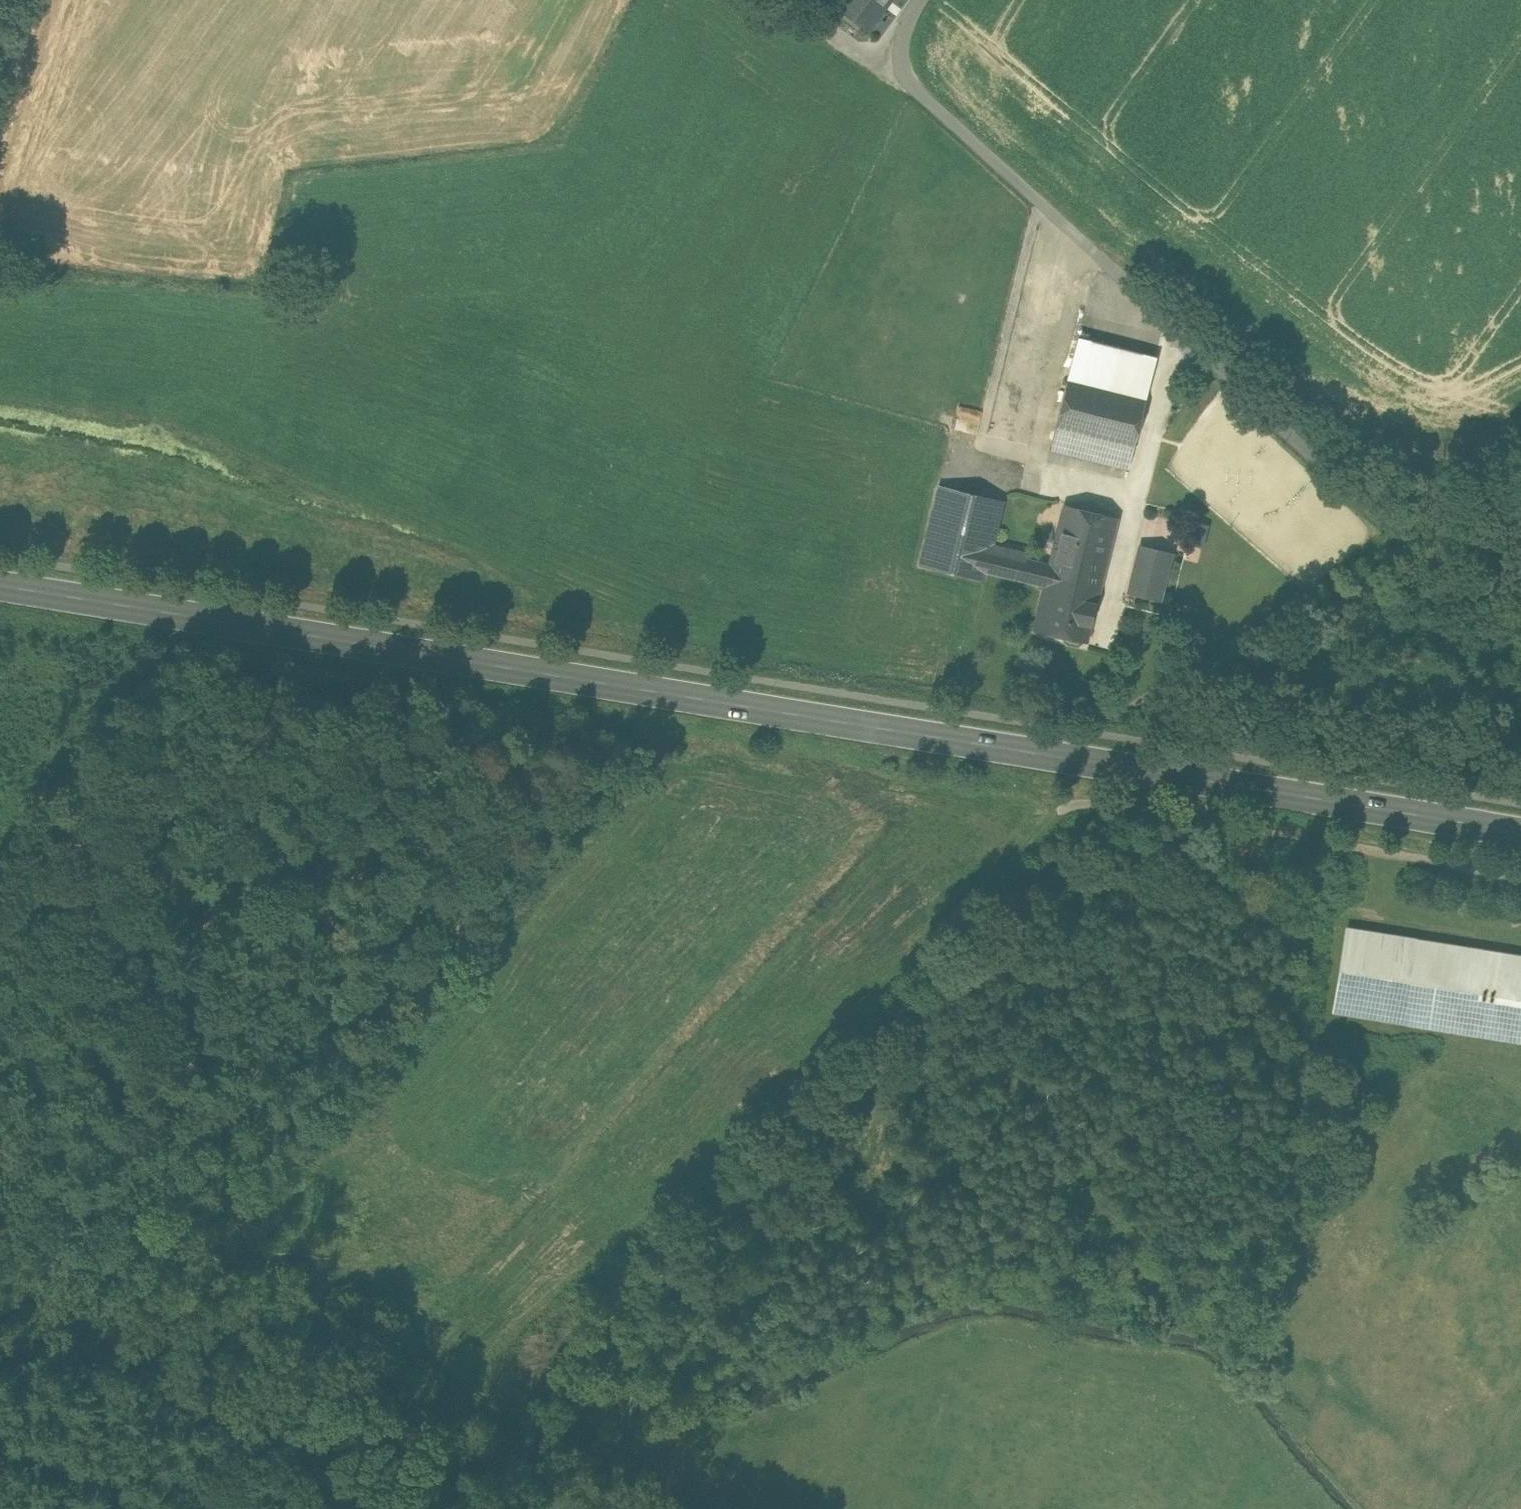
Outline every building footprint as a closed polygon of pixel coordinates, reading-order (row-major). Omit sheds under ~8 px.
[(840,7),(868,28),(889,0),(845,0),(840,7)] [(1156,356),(1078,336),(1067,379),(1145,399),(1156,356)] [(1145,399),(1067,379),(1050,448),(1128,468),(1145,399)] [(1028,552),(992,543),(1003,500),(939,485),(920,563),(983,579),(985,571),(1045,586),(1050,563),(1027,557),(1028,552)] [(1116,518),(1064,506),(1050,563),(1045,586),(1035,627),(1067,635),(1067,638),(1069,642),(1078,644),(1081,641),(1082,638),(1087,640),(1116,518)] [(1171,553),(1140,546),(1131,581),(1162,589),(1171,553)] [(1350,928),(1337,1010),(1520,1039),(1520,956),(1350,928)]
